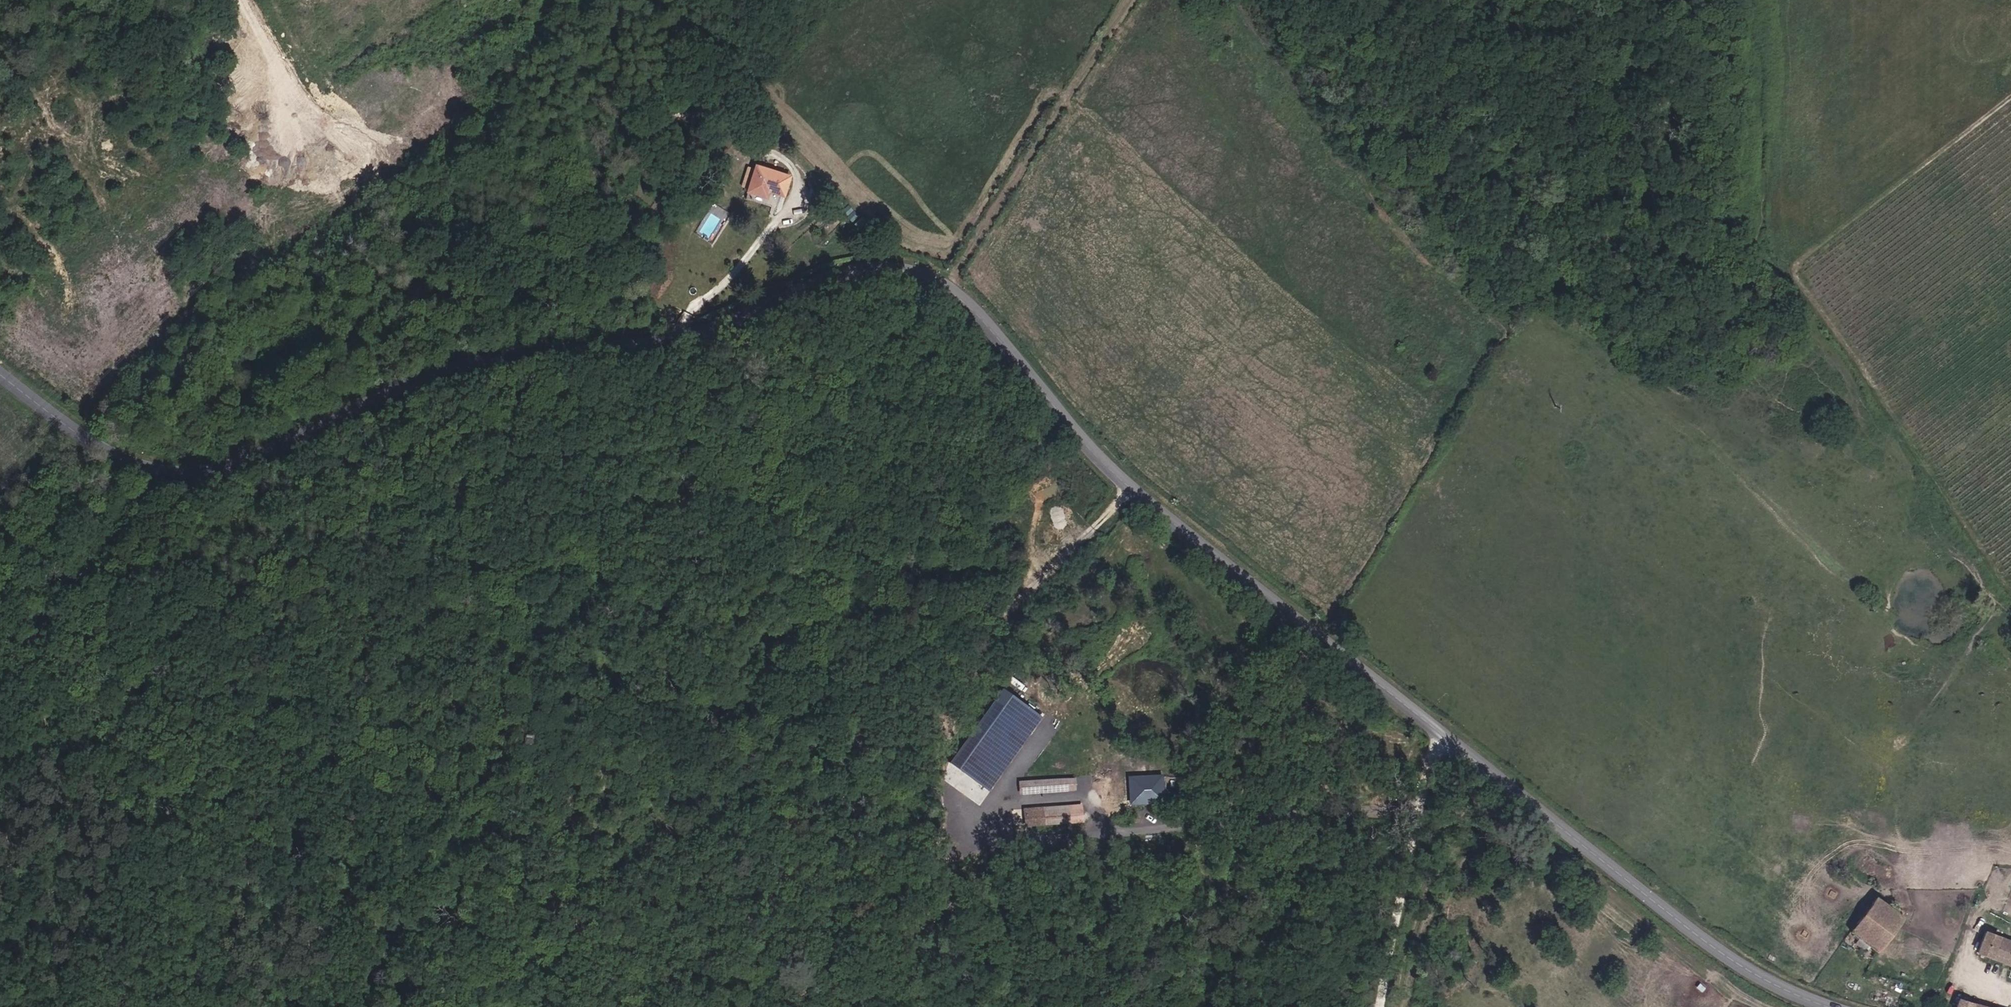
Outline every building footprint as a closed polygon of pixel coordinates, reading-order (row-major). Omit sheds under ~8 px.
[(784,197),(789,177),(755,166),(753,170),(747,189),(746,192),(766,199),(769,192),(784,197)] [(747,189),(753,170),(747,168),(741,187),(747,189)] [(994,789),(1048,714),(1011,688),(957,763),(994,789)] [(1160,775),(1127,776),(1128,804),(1162,802),(1160,775)] [(1072,791),(1072,777),(1021,778),(1021,792),(1072,791)] [(1063,822),(1062,810),(1042,811),(1042,807),(1023,808),(1024,825),(1063,822)] [(1876,952),(1902,918),(1900,916),(1903,913),(1897,908),(1894,912),(1876,898),(1850,932),(1859,939),(1868,946),(1876,952)] [(1983,930),(1975,951),(2010,964),(2010,941),(1983,930)] [(1868,946),(1859,939),(1855,944),(1864,951),(1868,946)] [(1958,997),(1955,1006),(1993,1006),(1958,997)]
